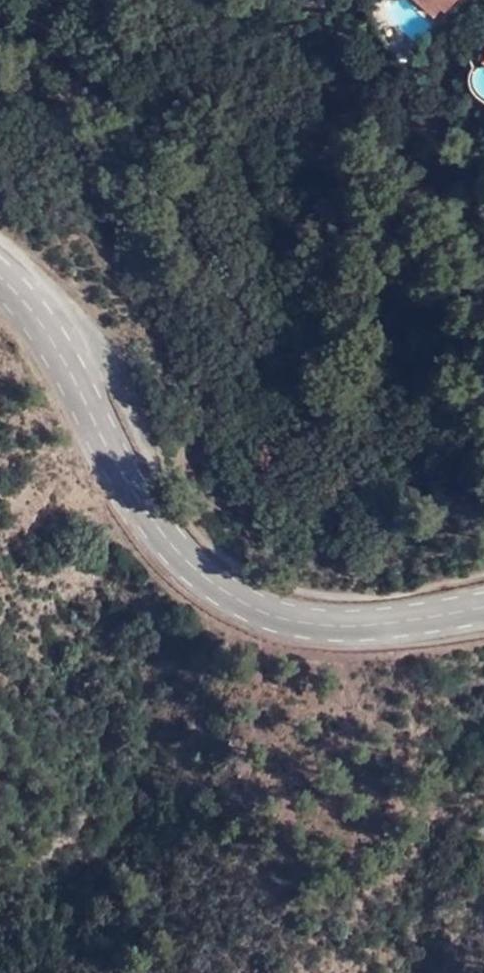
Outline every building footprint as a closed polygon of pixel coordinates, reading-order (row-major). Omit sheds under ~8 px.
[(427,8),(437,0),(420,0),(427,8)]
